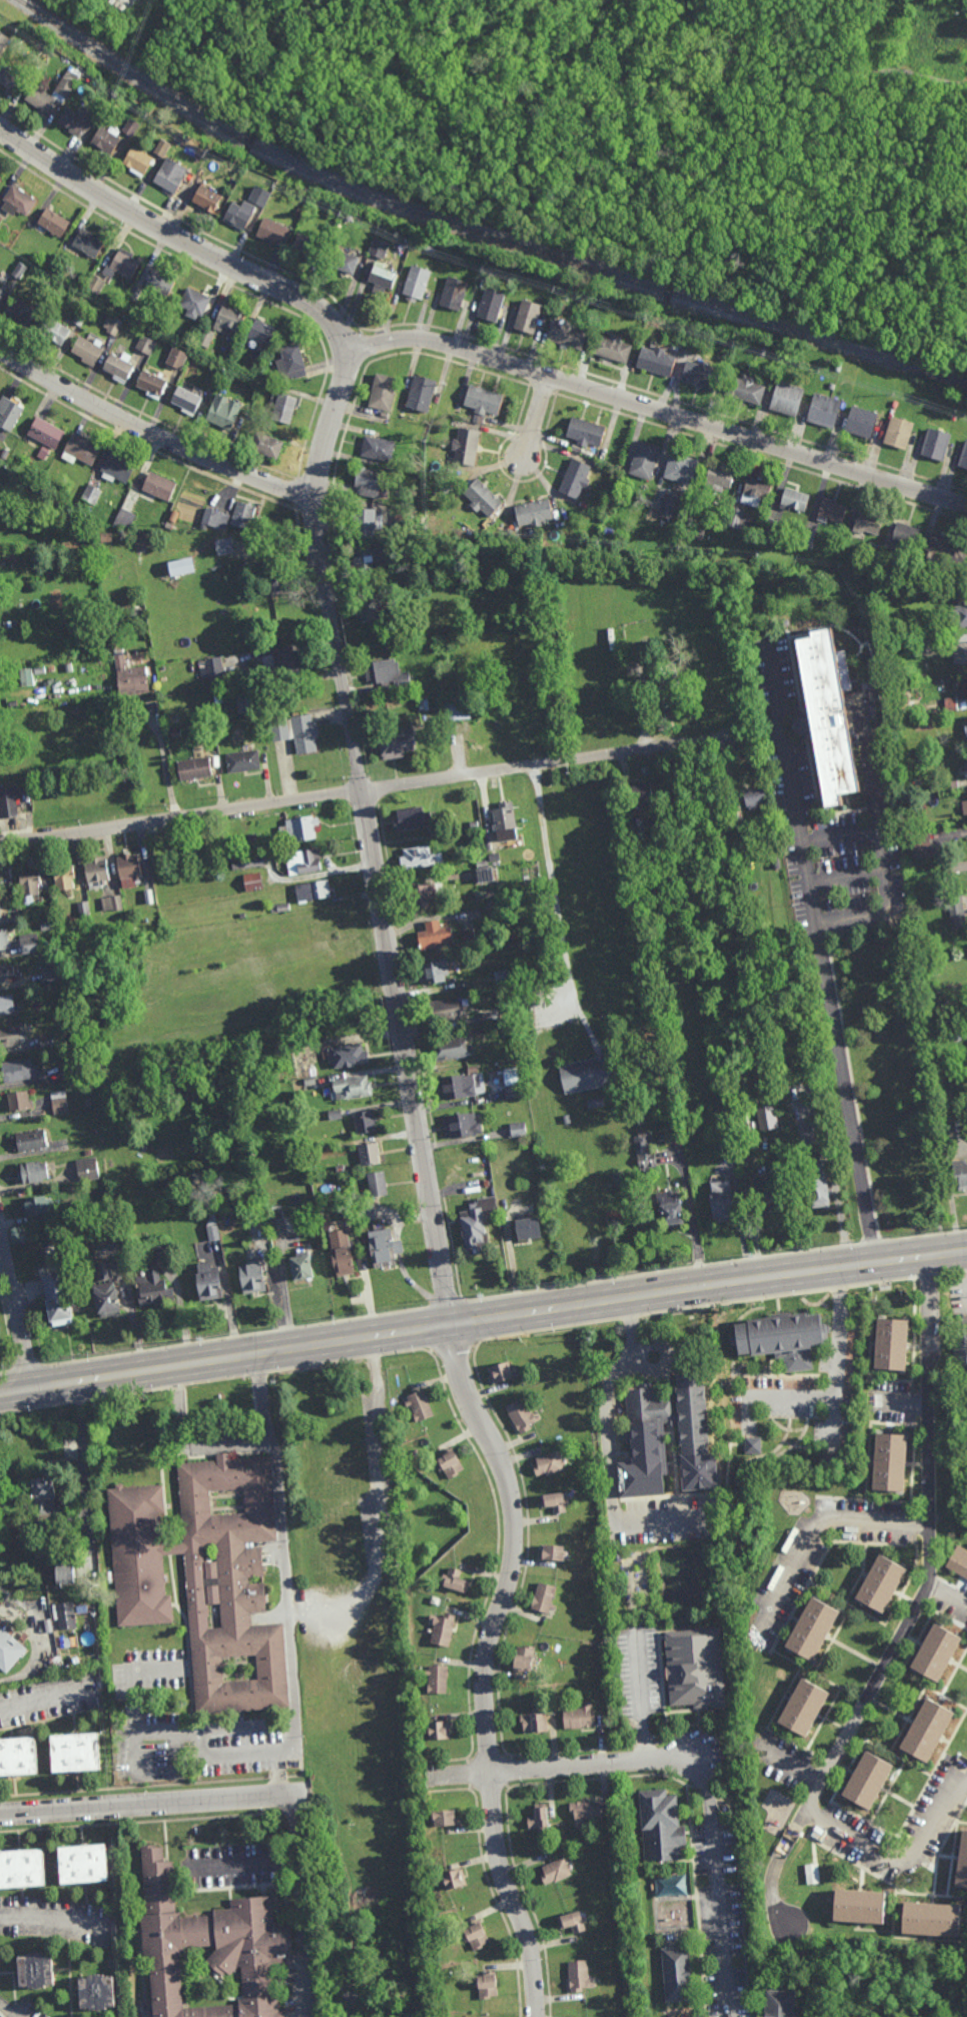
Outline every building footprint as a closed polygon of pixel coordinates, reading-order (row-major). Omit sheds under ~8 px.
[(1,51),(0,50),(0,31),(10,38),(1,51)] [(15,92),(0,82),(0,66),(3,62),(25,77),(15,92)] [(67,97),(55,89),(64,75),(76,83),(67,97)] [(47,113),(26,98),(35,84),(57,99),(47,113)] [(97,115),(87,128),(85,127),(78,137),(69,131),(70,129),(58,120),(67,106),(78,113),(83,105),(97,115)] [(132,136),(122,130),(130,117),(140,124),(132,136)] [(121,131),(118,136),(121,138),(111,155),(110,155),(108,158),(100,153),(103,149),(91,142),(101,125),(108,130),(111,125),(121,131)] [(163,157),(154,152),(162,138),(171,144),(163,157)] [(143,177),(130,170),(132,167),(124,162),(134,145),(154,157),(143,177)] [(198,162),(193,159),(198,151),(203,154),(198,162)] [(175,193),(154,181),(168,156),(190,168),(175,193)] [(213,212),(192,200),(202,183),(223,195),(213,212)] [(27,216),(19,210),(14,216),(1,208),(6,201),(4,200),(14,184),(37,200),(27,216)] [(264,207),(249,199),(257,184),(272,192),(264,207)] [(256,206),(244,230),(223,219),(232,201),(241,206),(244,200),(256,206)] [(61,237),(56,234),(55,236),(51,233),(53,231),(38,222),(48,207),(71,221),(61,237)] [(285,248),(257,235),(265,217),(293,229),(285,248)] [(96,258),(73,244),(83,229),(106,243),(96,258)] [(321,262),(314,260),(313,261),(304,258),(305,256),(292,251),(299,233),(328,245),(321,262)] [(384,258),(369,253),(374,238),(390,244),(384,258)] [(435,253),(424,249),(426,243),(437,247),(435,253)] [(130,280),(116,272),(113,278),(103,272),(110,261),(113,262),(121,248),(134,255),(133,257),(140,261),(130,280)] [(354,275),(328,265),(334,248),(360,257),(354,275)] [(21,279),(12,274),(20,262),(28,267),(21,279)] [(392,289),(369,280),(375,263),(399,272),(392,289)] [(422,300),(417,299),(416,302),(406,299),(407,295),(402,293),(412,265),(432,272),(422,300)] [(168,296),(146,285),(154,269),(176,281),(168,296)] [(99,295),(85,287),(93,274),(106,281),(99,295)] [(460,311),(440,304),(449,276),(469,282),(460,311)] [(136,302),(127,298),(134,285),(142,290),(136,302)] [(202,316),(198,315),(196,319),(186,315),(189,310),(180,306),(188,287),(211,298),(202,316)] [(495,322),(477,316),(486,288),(504,293),(495,322)] [(29,327),(6,312),(16,297),(39,311),(29,327)] [(533,334),(513,328),(521,299),(541,305),(533,334)] [(238,332),(224,326),(221,331),(214,328),(224,305),(246,315),(238,332)] [(82,326),(74,321),(82,309),(89,314),(82,326)] [(72,330),(63,346),(39,332),(49,316),(72,330)] [(124,321),(117,335),(108,331),(109,328),(104,326),(110,316),(114,319),(115,316),(124,321)] [(270,346),(249,337),(256,319),(278,328),(270,346)] [(575,328),(586,332),(581,350),(546,340),(552,320),(563,324),(565,320),(576,323),(575,328)] [(209,348),(197,342),(204,327),(216,333),(209,348)] [(620,342),(631,346),(625,364),(590,353),(596,334),(609,338),(610,333),(621,337),(620,342)] [(95,366),(83,360),(84,358),(72,351),(81,335),(105,349),(95,366)] [(151,355),(137,348),(144,335),(157,342),(151,355)] [(233,351),(227,348),(230,343),(236,346),(233,351)] [(309,375),(296,378),(296,377),(284,380),(282,375),(281,375),(277,360),(284,358),(281,348),(300,343),(309,375)] [(183,369),(168,363),(174,347),(190,353),(183,369)] [(653,350),(654,347),(665,350),(664,354),(676,357),(670,377),(636,367),(642,347),(653,350)] [(126,384),(114,378),(115,375),(105,369),(114,353),(136,365),(126,384)] [(698,364),(699,360),(710,364),(709,368),(720,372),(714,391),(681,381),(687,360),(698,364)] [(840,372),(834,370),(836,362),(842,364),(840,372)] [(160,399),(148,394),(150,391),(138,386),(146,370),(169,381),(160,399)] [(390,412),(369,407),(377,373),(399,379),(390,412)] [(754,383),(766,387),(760,406),(724,395),(730,375),(742,379),(743,374),(755,378),(754,383)] [(428,413),(407,407),(416,375),(437,382),(428,413)] [(796,417),(769,409),(777,381),(804,390),(796,417)] [(499,415),(489,413),(488,416),(475,413),(476,409),(465,406),(471,385),(504,395),(499,415)] [(194,417),(182,411),(184,408),(172,402),(180,386),(203,397),(194,417)] [(292,424),(274,419),(281,393),(299,398),(292,424)] [(833,430),(806,421),(815,393),(843,401),(833,430)] [(10,432),(0,425),(0,413),(0,401),(3,396),(25,409),(10,432)] [(232,431),(208,420),(215,403),(240,413),(232,431)] [(870,441),(842,432),(851,404),(879,412),(870,441)] [(600,446),(588,442),(586,447),(576,444),(577,441),(566,437),(572,416),(606,426),(600,446)] [(906,450),(883,443),(891,416),(914,423),(906,450)] [(55,450),(27,435),(37,417),(65,433),(55,450)] [(475,467),(454,463),(456,451),(452,450),(454,439),(458,439),(460,428),(481,431),(475,467)] [(943,462),(920,455),(928,428),(951,435),(943,462)] [(278,460),(251,450),(257,432),(285,442),(278,460)] [(80,437),(80,436),(92,441),(91,442),(102,448),(92,466),(76,459),(74,464),(62,458),(65,452),(64,451),(72,434),(80,437)] [(391,462),(361,456),(366,435),(396,442),(391,462)] [(966,440),(966,469),(958,466),(966,440)] [(661,447),(650,481),(628,474),(639,441),(661,447)] [(46,456),(39,452),(42,447),(49,451),(46,456)] [(127,484),(116,479),(114,483),(102,478),(104,473),(100,471),(111,450),(138,463),(127,484)] [(692,486),(664,478),(671,452),(699,460),(692,486)] [(585,490),(582,488),(577,499),(558,491),(572,459),(590,467),(586,478),(590,480),(585,490)] [(720,467),(721,466),(725,467),(725,468),(735,472),(730,490),(723,488),(722,493),(706,488),(706,485),(705,485),(711,464),(720,467)] [(379,498),(359,494),(361,488),(355,487),(360,466),(367,467),(366,469),(384,473),(379,498)] [(168,502),(142,490),(151,472),(177,484),(168,502)] [(763,478),(762,481),(772,484),(765,506),(760,504),(758,508),(740,502),(749,476),(757,479),(758,477),(763,478)] [(489,518),(481,510),(478,513),(469,505),(472,502),(463,493),(478,478),(503,504),(489,518)] [(95,506),(81,499),(88,485),(102,491),(95,506)] [(805,512),(791,508),(790,511),(780,508),(786,488),(798,491),(798,492),(810,495),(805,512)] [(673,520),(658,515),(666,489),(682,494),(673,520)] [(842,523),(828,519),(827,523),(817,520),(824,497),(838,501),(837,503),(847,507),(842,523)] [(542,525),(532,527),(531,525),(519,527),(514,506),(548,499),(552,520),(541,522),(542,525)] [(254,532),(230,525),(237,502),(256,507),(253,518),(257,520),(254,532)] [(225,531),(207,526),(205,530),(200,529),(202,524),(200,524),(205,508),(229,516),(225,531)] [(129,528),(113,527),(121,509),(135,516),(129,528)] [(376,538),(355,537),(355,509),(376,510),(376,538)] [(878,535),(864,530),(863,534),(854,531),(860,511),(883,519),(878,535)] [(410,529),(395,528),(397,513),(412,514),(410,529)] [(775,536),(764,532),(769,518),(780,523),(775,536)] [(916,547),(893,539),(898,523),(921,531),(916,547)] [(814,543),(804,541),(806,527),(817,529),(814,543)] [(965,546),(966,546),(966,553),(962,568),(945,561),(941,573),(929,569),(932,560),(927,559),(930,551),(926,550),(932,532),(941,535),(942,532),(957,537),(956,540),(965,544),(965,546)] [(218,557),(216,541),(232,539),(235,554),(218,557)] [(393,566),(350,573),(347,554),(392,546),(395,564),(417,561),(419,574),(395,578),(393,566)] [(926,575),(915,572),(919,557),(930,561),(926,575)] [(172,578),(169,564),(193,559),(196,573),(172,578)] [(281,579),(271,578),(269,595),(279,596),(281,579)] [(945,594),(933,593),(933,584),(946,584),(945,594)] [(382,602),(380,587),(393,585),(395,600),(382,602)] [(384,620),(364,624),(362,616),(356,617),(355,607),(360,606),(359,598),(379,594),(384,620)] [(954,607),(966,605),(966,627),(957,628),(957,627),(951,628),(949,610),(955,610),(954,607)] [(127,617),(126,611),(140,609),(141,615),(127,617)] [(5,630),(4,623),(16,621),(17,629),(5,630)] [(856,798),(836,801),(838,811),(821,814),(808,739),(792,742),(790,726),(807,723),(793,641),(809,638),(808,634),(828,630),(856,798)] [(126,635),(126,641),(120,642),(120,644),(113,644),(113,635),(126,635)] [(628,658),(626,644),(640,641),(643,656),(628,658)] [(957,643),(966,642),(966,664),(956,665),(954,646),(958,645),(957,643)] [(297,653),(302,652),(305,670),(301,671),(301,672),(265,679),(261,657),(296,650),(297,653)] [(124,654),(127,669),(145,666),(149,693),(122,697),(115,655),(124,654)] [(208,684),(205,660),(220,658),(223,682),(208,684)] [(394,662),(398,662),(399,673),(410,672),(411,687),(397,688),(397,690),(382,692),(381,682),(372,683),(371,680),(367,680),(365,666),(369,665),(369,663),(378,662),(377,660),(394,658),(394,662)] [(35,675),(34,668),(44,666),(45,674),(35,675)] [(22,686),(34,685),(32,672),(20,673),(22,686)] [(956,678),(966,677),(966,698),(959,699),(956,678)] [(685,707),(673,709),(673,706),(662,708),(660,697),(662,697),(660,688),(681,685),(685,707)] [(253,699),(258,698),(260,712),(238,715),(235,693),(252,690),(253,699)] [(460,723),(455,724),(455,720),(446,721),(444,698),(469,696),(471,718),(459,719),(460,723)] [(946,712),(945,699),(956,698),(958,711),(946,712)] [(419,711),(418,701),(428,700),(429,710),(419,711)] [(312,722),(315,721),(318,737),(314,737),(317,752),(298,755),(294,738),(273,742),(269,721),(287,717),(287,721),(291,720),(291,719),(310,715),(312,722)] [(404,757),(383,760),(382,755),(379,732),(415,728),(416,737),(414,737),(415,746),(413,746),(414,751),(403,753),(404,757)] [(1,749),(0,740),(10,738),(12,747),(1,749)] [(228,774),(226,755),(258,750),(260,769),(228,774)] [(180,781),(177,762),(209,757),(212,776),(180,781)] [(642,810),(635,811),(630,783),(650,780),(653,801),(641,803),(642,810)] [(758,808),(756,809),(756,811),(753,811),(753,809),(750,810),(749,806),(747,806),(744,790),(764,786),(767,802),(757,804),(758,808)] [(1,820),(0,814),(0,790),(13,788),(18,817),(1,820)] [(497,842),(491,809),(499,807),(498,802),(512,799),(517,827),(516,827),(518,838),(497,842)] [(734,821),(731,808),(740,805),(743,819),(734,821)] [(424,812),(430,811),(433,825),(396,831),(394,819),(399,819),(397,810),(423,806),(424,812)] [(640,816),(641,815),(644,832),(632,834),(629,817),(635,816),(634,815),(639,814),(640,816)] [(313,819),(318,818),(320,825),(315,826),(317,838),(290,842),(289,835),(281,836),(280,828),(286,827),(285,821),(313,817),(313,819)] [(470,829),(469,821),(477,821),(477,828),(470,829)] [(932,856),(915,858),(914,849),(907,850),(905,836),(930,833),(932,856)] [(244,852),(241,836),(256,834),(259,850),(244,852)] [(431,854),(442,852),(444,862),(403,871),(400,857),(405,856),(404,850),(429,845),(431,854)] [(289,876),(288,863),(290,863),(288,853),(320,849),(322,859),(320,860),(322,871),(289,876)] [(130,853),(132,853),(132,855),(140,854),(144,875),(142,876),(143,883),(137,884),(138,887),(124,889),(118,858),(123,857),(123,854),(126,854),(126,852),(130,851),(130,853)] [(490,861),(488,854),(498,852),(500,859),(490,861)] [(245,869),(244,857),(264,854),(266,866),(245,869)] [(106,858),(109,858),(112,880),(108,881),(108,885),(103,885),(104,888),(90,890),(85,860),(106,856),(106,858)] [(950,863),(966,861),(966,871),(956,872),(956,870),(951,870),(950,863)] [(58,891),(55,868),(75,865),(77,878),(75,878),(76,888),(58,891)] [(477,882),(475,868),(491,865),(493,879),(477,882)] [(24,897),(21,873),(41,871),(43,883),(40,884),(42,895),(24,897)] [(247,892),(244,875),(261,872),(264,889),(247,892)] [(298,904),(295,885),(329,880),(332,897),(308,901),(308,903),(298,904)] [(10,889),(9,881),(16,881),(17,888),(10,889)] [(424,907),(414,908),(414,906),(408,907),(406,887),(434,883),(437,903),(424,905),(424,907)] [(147,904),(145,891),(153,889),(155,903),(147,904)] [(475,898),(474,891),(492,889),(493,897),(475,898)] [(104,913),(102,898),(122,895),(124,909),(104,913)] [(952,928),(948,897),(962,896),(966,926),(952,928)] [(81,918),(79,903),(90,902),(91,916),(81,918)] [(270,914),(269,906),(290,903),(291,911),(270,914)] [(12,923),(11,914),(18,914),(17,910),(23,910),(25,921),(12,923)] [(42,930),(41,920),(53,919),(54,929),(42,930)] [(440,928),(450,926),(453,944),(419,950),(416,932),(425,931),(423,921),(438,919),(440,928)] [(465,947),(462,929),(473,927),(476,945),(465,947)] [(11,948),(0,950),(0,929),(8,928),(9,930),(15,929),(17,941),(10,942),(11,948)] [(23,954),(20,936),(38,934),(41,951),(23,954)] [(426,983),(419,984),(416,969),(423,968),(423,965),(445,961),(448,976),(443,976),(444,982),(426,985),(426,983)] [(45,982),(42,966),(61,963),(63,979),(45,982)] [(10,982),(0,983),(0,966),(8,964),(9,966),(14,965),(15,975),(9,976),(10,982)] [(495,983),(494,970),(505,968),(507,981),(495,983)] [(929,977),(928,969),(939,968),(940,976),(929,977)] [(17,1013),(0,1015),(0,996),(14,994),(15,1002),(18,1002),(19,1010),(16,1011),(17,1013)] [(459,1006),(463,1005),(465,1016),(428,1023),(426,1014),(430,1014),(428,1002),(457,997),(459,1006)] [(64,1012),(63,1004),(71,1003),(72,1012),(64,1012)] [(483,1024),(482,1012),(496,1011),(497,1022),(483,1024)] [(24,1046),(0,1049),(0,1027),(26,1024),(27,1034),(22,1034),(24,1046)] [(43,1050),(41,1038),(66,1035),(67,1046),(43,1050)] [(466,1045),(470,1044),(472,1055),(434,1061),(432,1051),(435,1051),(434,1040),(464,1035),(466,1045)] [(362,1052),(366,1052),(368,1065),(330,1071),(327,1050),(361,1045),(362,1052)] [(605,1053),(606,1056),(611,1055),(617,1083),(564,1094),(559,1065),(595,1058),(594,1055),(605,1053)] [(2,1082),(0,1070),(0,1064),(30,1060),(31,1067),(39,1066),(40,1077),(2,1082)] [(953,1066),(966,1064),(966,1082),(955,1084),(953,1066)] [(506,1098),(503,1069),(520,1067),(523,1084),(519,1085),(520,1097),(506,1098)] [(485,1092),(475,1094),(475,1096),(444,1100),(444,1099),(439,1100),(436,1081),(440,1080),(440,1078),(462,1075),(462,1076),(483,1073),(485,1092)] [(368,1082),(370,1082),(372,1096),(343,1100),(343,1099),(338,1100),(337,1093),(336,1093),(334,1081),(344,1080),(344,1078),(367,1074),(368,1082)] [(54,1113),(52,1092),(66,1090),(69,1112),(54,1113)] [(30,1099),(33,1099),(34,1108),(10,1111),(8,1093),(28,1091),(30,1099)] [(589,1109),(587,1100),(603,1098),(604,1106),(589,1109)] [(759,1131),(778,1129),(776,1106),(757,1108),(759,1131)] [(331,1120),(329,1111),(340,1109),(342,1118),(331,1120)] [(356,1135),(353,1113),(373,1111),(375,1133),(356,1135)] [(796,1113),(800,1146),(816,1144),(812,1111),(796,1113)] [(476,1122),(480,1122),(482,1134),(452,1138),(452,1137),(445,1138),(442,1119),(448,1118),(447,1116),(474,1112),(476,1122)] [(564,1123),(562,1116),(569,1114),(571,1122),(564,1123)] [(954,1116),(966,1115),(966,1131),(956,1132),(954,1116)] [(511,1137),(509,1123),(525,1121),(527,1135),(511,1137)] [(19,1152),(19,1150),(14,1150),(12,1137),(16,1136),(16,1133),(45,1129),(48,1148),(19,1152)] [(646,1135),(651,1134),(656,1167),(639,1170),(634,1137),(637,1136),(636,1132),(645,1130),(646,1135)] [(380,1163),(360,1166),(357,1145),(377,1143),(380,1163)] [(80,1182),(76,1160),(96,1157),(100,1178),(80,1182)] [(109,1168),(107,1159),(113,1158),(115,1166),(109,1168)] [(966,1165),(966,1190),(957,1191),(957,1186),(954,1186),(952,1161),(966,1160),(966,1165)] [(42,1164),(47,1163),(49,1178),(44,1179),(44,1182),(23,1185),(23,1180),(19,1181),(17,1168),(21,1167),(20,1165),(42,1162),(42,1164)] [(831,1202),(829,1202),(830,1206),(813,1209),(812,1205),(811,1205),(807,1181),(806,1181),(805,1172),(826,1169),(831,1202)] [(615,1183),(614,1173),(630,1171),(631,1181),(615,1183)] [(789,1211),(768,1213),(765,1187),(753,1188),(751,1172),(756,1172),(757,1174),(785,1171),(789,1211)] [(370,1198),(366,1174),(383,1172),(387,1195),(370,1198)] [(714,1223),(710,1194),(712,1194),(710,1183),(730,1180),(736,1219),(714,1223)] [(669,1197),(672,1196),(672,1194),(678,1193),(683,1222),(662,1226),(659,1207),(657,1207),(655,1194),(668,1192),(669,1197)] [(45,1199),(51,1198),(52,1200),(58,1199),(60,1209),(55,1210),(56,1212),(28,1216),(28,1214),(24,1215),(22,1202),(26,1201),(26,1199),(45,1196),(45,1199)] [(488,1251),(472,1254),(471,1251),(466,1252),(459,1213),(469,1211),(468,1204),(474,1203),(473,1201),(494,1197),(496,1207),(494,1208),(495,1211),(482,1214),(488,1251)] [(95,1210),(95,1202),(103,1202),(104,1210),(95,1210)] [(580,1209),(585,1208),(590,1240),(565,1243),(561,1207),(579,1204),(580,1209)] [(356,1208),(373,1206),(375,1221),(360,1223),(359,1219),(344,1221),(342,1207),(356,1205),(356,1208)] [(284,1218),(297,1216),(299,1231),(274,1236),(269,1211),(273,1210),(273,1208),(282,1206),(284,1218)] [(518,1241),(516,1221),(539,1218),(541,1238),(518,1241)] [(210,1242),(208,1228),(219,1226),(221,1241),(210,1242)] [(392,1242),(402,1241),(404,1253),(394,1255),(396,1266),(374,1270),(368,1233),(390,1229),(392,1242)] [(353,1276),(340,1278),(339,1274),(337,1274),(331,1233),(346,1231),(353,1276)] [(161,1280),(167,1279),(169,1297),(174,1296),(175,1301),(161,1303),(162,1306),(155,1307),(154,1305),(141,1307),(140,1301),(141,1301),(139,1289),(137,1289),(135,1278),(149,1276),(148,1272),(152,1271),(149,1248),(167,1245),(170,1261),(158,1262),(161,1280)] [(310,1256),(312,1256),(315,1280),(313,1280),(314,1281),(309,1282),(308,1281),(296,1283),(294,1269),(293,1269),(291,1259),(298,1258),(297,1249),(309,1247),(310,1256)] [(213,1268),(220,1267),(225,1298),(201,1302),(197,1276),(200,1275),(198,1265),(212,1262),(213,1268)] [(260,1263),(264,1262),(268,1293),(244,1296),(241,1268),(247,1267),(247,1263),(259,1262),(260,1263)] [(94,1283),(91,1267),(109,1263),(112,1279),(94,1283)] [(64,1273),(73,1323),(53,1327),(52,1323),(50,1324),(41,1278),(48,1273),(58,1271),(64,1273)] [(99,1316),(93,1288),(115,1283),(121,1311),(99,1316)] [(813,1369),(811,1345),(824,1344),(823,1328),(821,1313),(735,1321),(739,1356),(775,1353),(776,1359),(784,1358),(786,1372),(813,1369)] [(949,1319),(966,1317),(966,1380),(956,1381),(949,1319)] [(906,1369),(875,1367),(878,1318),(909,1320),(906,1369)] [(744,1364),(724,1364),(724,1359),(722,1359),(722,1333),(745,1333),(745,1359),(744,1359),(744,1364)] [(483,1368),(512,1361),(520,1379),(491,1388),(483,1368)] [(708,1456),(700,1456),(700,1459),(693,1460),(693,1457),(682,1457),(681,1444),(679,1444),(678,1420),(675,1420),(675,1425),(668,1426),(667,1422),(658,1423),(661,1461),(631,1463),(628,1422),(627,1422),(624,1387),(627,1387),(627,1385),(633,1385),(633,1387),(635,1387),(634,1381),(656,1380),(657,1394),(665,1394),(664,1391),(673,1391),(674,1412),(677,1411),(675,1386),(677,1386),(676,1372),(702,1370),(703,1384),(705,1384),(709,1441),(707,1441),(708,1456)] [(424,1390),(434,1417),(415,1424),(404,1396),(424,1390)] [(521,1398),(536,1430),(518,1438),(502,1407),(521,1398)] [(905,1491),(873,1489),(877,1431),(908,1433),(905,1491)] [(745,1453),(761,1454),(762,1437),(745,1437),(745,1453)] [(453,1451),(464,1474),(445,1482),(433,1460),(453,1451)] [(559,1452),(564,1470),(534,1479),(527,1461),(559,1452)] [(193,1713),(287,1707),(282,1624),(250,1626),(249,1615),(265,1614),(263,1585),(247,1586),(247,1579),(262,1578),(260,1547),(246,1548),(245,1543),(276,1540),(271,1458),(229,1461),(229,1454),(215,1455),(216,1463),(176,1466),(182,1545),(161,1547),(157,1487),(122,1490),(122,1485),(113,1486),(114,1491),(106,1491),(114,1621),(117,1621),(118,1627),(172,1624),(170,1597),(164,1597),(162,1556),(183,1555),(193,1713)] [(29,1480),(41,1478),(42,1482),(52,1481),(58,1514),(37,1518),(34,1501),(29,1502),(28,1496),(31,1495),(29,1480)] [(539,1494),(564,1493),(567,1517),(542,1518),(539,1494)] [(540,1544),(565,1545),(563,1562),(539,1561),(540,1544)] [(958,1544),(966,1549),(966,1578),(946,1566),(958,1544)] [(883,1613),(855,1597),(880,1552),(908,1568),(883,1613)] [(56,1583),(55,1561),(73,1561),(73,1582),(56,1583)] [(6,1572),(5,1565),(16,1564),(16,1572),(6,1572)] [(446,1567),(471,1575),(466,1595),(441,1588),(446,1567)] [(536,1581),(557,1587),(549,1621),(529,1616),(536,1581)] [(812,1661),(785,1645),(812,1595),(840,1611),(812,1661)] [(76,1627),(58,1629),(57,1619),(54,1619),(52,1604),(72,1601),(76,1627)] [(432,1613),(456,1619),(448,1651),(426,1647),(432,1613)] [(939,1682),(911,1667),(935,1622),(963,1637),(939,1682)] [(4,1674),(0,1671),(0,1628),(25,1649),(4,1674)] [(670,1706),(693,1704),(693,1711),(724,1707),(717,1628),(663,1630),(670,1706)] [(59,1643),(58,1637),(79,1634),(80,1640),(59,1643)] [(515,1646),(534,1649),(527,1678),(509,1674),(515,1646)] [(68,1670),(62,1671),(60,1655),(65,1654),(68,1670)] [(73,1669),(71,1655),(77,1654),(79,1668),(73,1669)] [(51,1672),(49,1657),(59,1655),(61,1670),(51,1672)] [(448,1668),(447,1695),(425,1695),(424,1667),(448,1668)] [(805,1737),(777,1721),(802,1677),(829,1693),(805,1737)] [(928,1763),(901,1748),(928,1697),(956,1713),(928,1763)] [(594,1705),(598,1728),(561,1733),(558,1709),(594,1705)] [(547,1714),(549,1733),(519,1737),(518,1713),(547,1714)] [(450,1720),(451,1742),(426,1743),(425,1720),(450,1720)] [(48,1772),(99,1769),(97,1733),(46,1736),(48,1772)] [(30,1772),(28,1738),(0,1741),(0,1775),(30,1772)] [(870,1811),(842,1796),(866,1751),(894,1766),(870,1811)] [(643,1863),(682,1860),(679,1847),(686,1846),(683,1825),(676,1826),(674,1798),(663,1799),(662,1790),(638,1792),(643,1863)] [(602,1801),(603,1823),(572,1824),(569,1803),(602,1801)] [(547,1808),(548,1829),(526,1831),(524,1810),(547,1808)] [(428,1811),(456,1812),(457,1828),(430,1829),(428,1811)] [(960,1831),(966,1832),(966,1890),(952,1888),(960,1831)] [(57,1850),(105,1848),(106,1882),(58,1884),(57,1850)] [(284,2012),(278,2013),(277,1999),(272,1999),(269,1966),(292,1965),(291,1958),(298,1957),(297,1943),(289,1944),(288,1925),(271,1927),(269,1898),(229,1901),(230,1911),(212,1912),(213,1918),(181,1920),(181,1916),(174,1917),(170,1862),(163,1862),(162,1849),(141,1850),(146,1917),(139,1918),(142,1955),(148,1954),(153,2016),(284,2016),(284,2012)] [(47,1885),(0,1889),(0,1853),(44,1850),(47,1885)] [(564,1857),(573,1877),(546,1888),(538,1871),(564,1857)] [(462,1869),(466,1887),(445,1893),(438,1875),(462,1869)] [(884,1926),(834,1922),(836,1890),(887,1894),(884,1926)] [(956,1939),(903,1935),(906,1903),(958,1907),(956,1939)] [(579,1910),(585,1931),(562,1939),(555,1919),(579,1910)] [(479,1921),(488,1945),(471,1953),(461,1928),(479,1921)] [(660,1950),(687,1948),(690,2001),(663,2005),(660,1950)] [(16,1958),(49,1955),(51,1987),(18,1990),(16,1958)] [(566,1962),(586,1961),(588,1993),(568,1994),(566,1962)] [(474,1973),(496,1973),(497,2001),(475,2002),(474,1973)] [(76,1980),(109,1977),(112,2008),(79,2011),(76,1980)] [(795,1994),(792,2016),(764,2016),(765,1990),(795,1994)]
